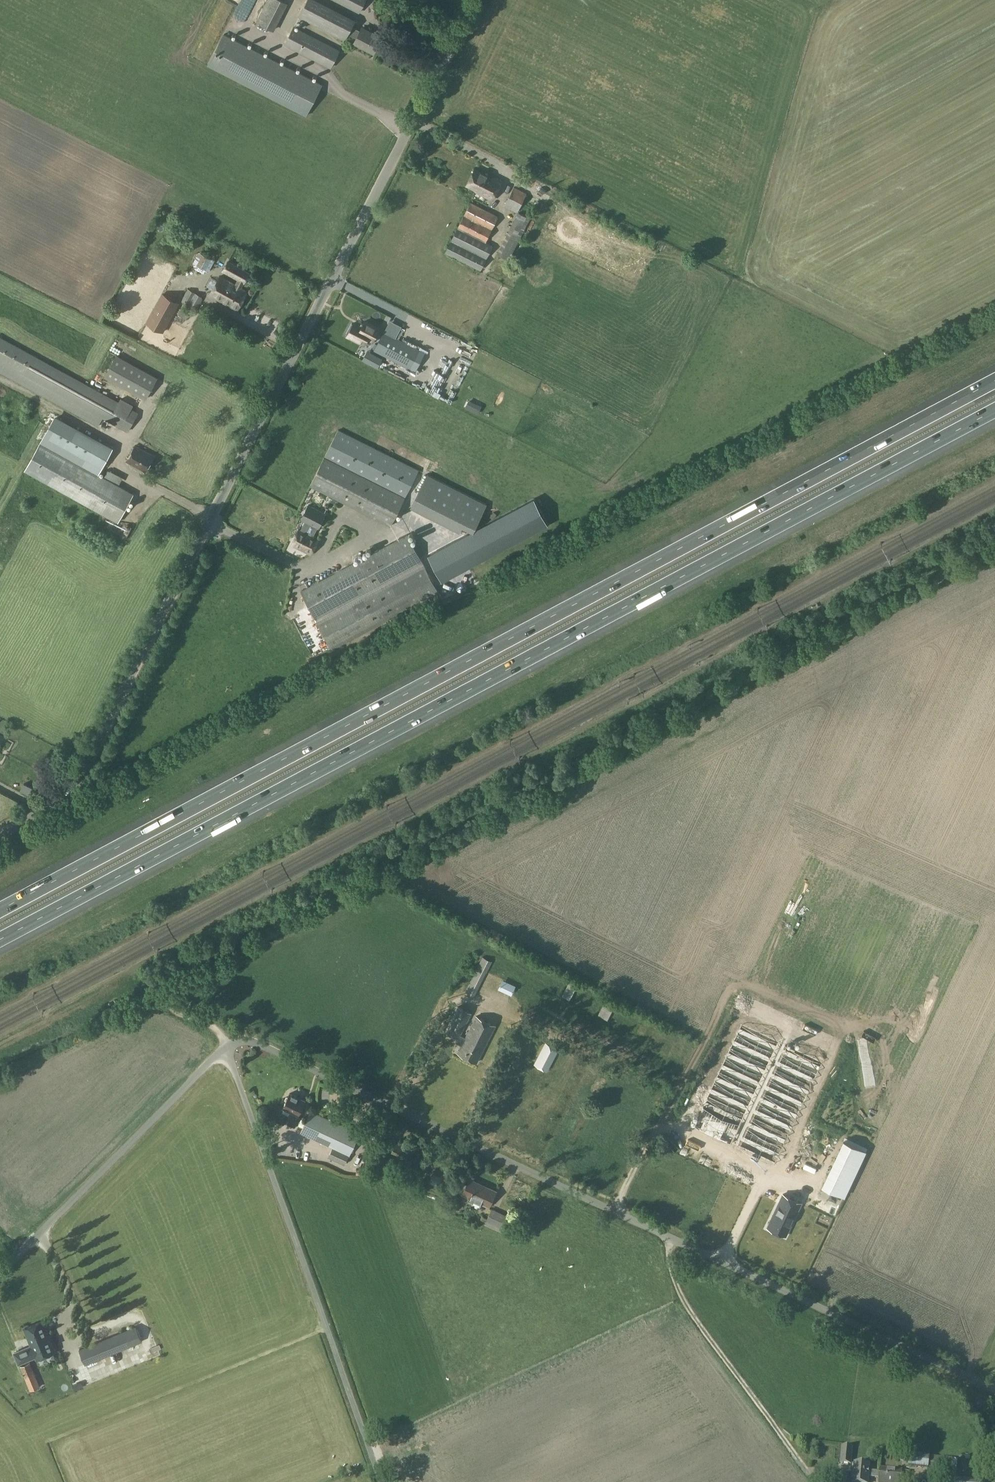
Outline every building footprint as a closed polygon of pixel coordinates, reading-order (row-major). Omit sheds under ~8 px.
[(256,22),(273,31),(288,3),(282,0),(267,0),(256,22)] [(345,41),(356,19),(317,0),(307,0),(298,17),(345,41)] [(359,13),(366,0),(334,0),(359,13)] [(340,50),(294,26),(284,45),(331,68),(340,50)] [(381,37),(362,28),(355,43),(373,52),(381,37)] [(322,84),(224,34),(208,65),(306,115),(322,84)] [(493,180),(474,170),(466,185),(476,190),(476,191),(492,199),(501,182),(494,179),(493,180)] [(504,206),(517,212),(527,193),(514,187),(504,206)] [(480,270),(493,245),(486,241),(499,216),(470,202),(445,253),(480,270)] [(509,260),(530,218),(521,213),(500,256),(509,260)] [(652,241),(649,246),(657,250),(659,244),(652,241)] [(202,253),(197,264),(206,268),(211,258),(202,253)] [(247,291),(241,288),(250,273),(228,261),(222,271),(237,279),(235,284),(219,276),(209,295),(237,310),(247,291)] [(163,331),(178,304),(162,294),(146,322),(163,331)] [(188,304),(192,298),(185,294),(181,300),(188,304)] [(192,298),(188,304),(197,309),(200,302),(192,298)] [(109,323),(113,314),(109,311),(104,321),(109,323)] [(347,336),(364,344),(370,331),(354,323),(347,336)] [(420,350),(384,331),(374,350),(410,369),(420,350)] [(98,426),(103,418),(128,431),(138,413),(131,409),(133,406),(121,399),(119,403),(0,337),(0,373),(98,426)] [(365,362),(380,367),(383,357),(369,352),(365,362)] [(157,378),(116,356),(105,377),(145,399),(157,378)] [(53,420),(26,470),(119,520),(134,494),(98,475),(111,451),(53,420)] [(338,430),(310,486),(390,526),(418,470),(338,430)] [(154,456),(135,445),(134,446),(126,461),(146,471),(154,456)] [(486,504),(427,475),(412,505),(466,532),(474,528),(486,504)] [(466,532),(426,554),(441,582),(551,523),(535,495),(474,528),(466,532)] [(305,521),(301,530),(299,529),(291,545),(311,554),(319,538),(313,535),(317,527),(318,528),(325,513),(308,505),(301,519),(305,521)] [(407,534),(301,591),(332,649),(438,592),(407,534)] [(295,559),(298,550),(291,548),(288,557),(295,559)] [(24,783),(20,790),(34,798),(38,790),(24,783)] [(474,997),(492,961),(483,956),(465,991),(474,997)] [(515,985),(502,980),(498,989),(511,994),(515,985)] [(577,985),(570,981),(562,996),(569,1000),(577,985)] [(731,1007),(736,1008),(737,1004),(748,1007),(751,999),(735,994),(731,1007)] [(607,997),(598,1015),(607,1020),(617,1001),(607,997)] [(458,1039),(456,1043),(461,1045),(458,1052),(477,1062),(495,1026),(476,1016),(465,1037),(461,1035),(472,1013),(457,1006),(444,1031),(458,1039)] [(770,1010),(763,1027),(775,1031),(775,1030),(784,1034),(790,1018),(770,1010)] [(823,1063),(742,1025),(694,1126),(775,1164),(823,1063)] [(808,1035),(805,1046),(825,1052),(829,1042),(808,1035)] [(548,1071),(559,1049),(546,1042),(534,1064),(548,1071)] [(290,1093),(283,1107),(292,1111),(288,1119),(295,1122),(298,1115),(298,1114),(305,1100),(290,1093)] [(310,1110),(300,1132),(332,1147),(328,1157),(344,1164),(348,1154),(349,1155),(359,1133),(310,1110)] [(269,1125),(275,1120),(271,1114),(264,1119),(269,1125)] [(856,1133),(852,1141),(865,1147),(868,1138),(856,1133)] [(843,1141),(822,1186),(845,1197),(866,1151),(843,1141)] [(414,1152),(396,1143),(391,1153),(410,1162),(414,1152)] [(391,1160),(388,1166),(396,1169),(399,1163),(391,1160)] [(436,1165),(431,1177),(444,1183),(450,1171),(436,1165)] [(470,1179),(466,1185),(463,1184),(460,1185),(458,1190),(459,1192),(463,1194),(469,1197),(468,1201),(480,1206),(482,1203),(489,1206),(496,1191),(470,1179)] [(785,1236),(801,1203),(783,1194),(767,1227),(785,1236)] [(516,1219),(492,1209),(485,1224),(509,1235),(516,1219)] [(797,1229),(790,1239),(793,1242),(801,1232),(797,1229)] [(15,1353),(19,1362),(36,1356),(37,1357),(55,1350),(44,1322),(25,1329),(32,1346),(15,1353)] [(133,1346),(126,1329),(79,1349),(85,1365),(133,1346)] [(20,1366),(30,1390),(40,1386),(31,1362),(20,1366)] [(842,1446),(840,1463),(851,1465),(853,1447),(842,1446)] [(908,1467),(928,1468),(952,1470),(952,1459),(930,1457),(930,1456),(910,1454),(908,1467)] [(876,1471),(869,1470),(869,1465),(854,1463),(852,1481),(868,1481),(868,1476),(875,1477),(876,1471)] [(875,1477),(879,1478),(879,1481),(900,1481),(901,1470),(880,1468),(880,1472),(876,1471),(875,1477)]
